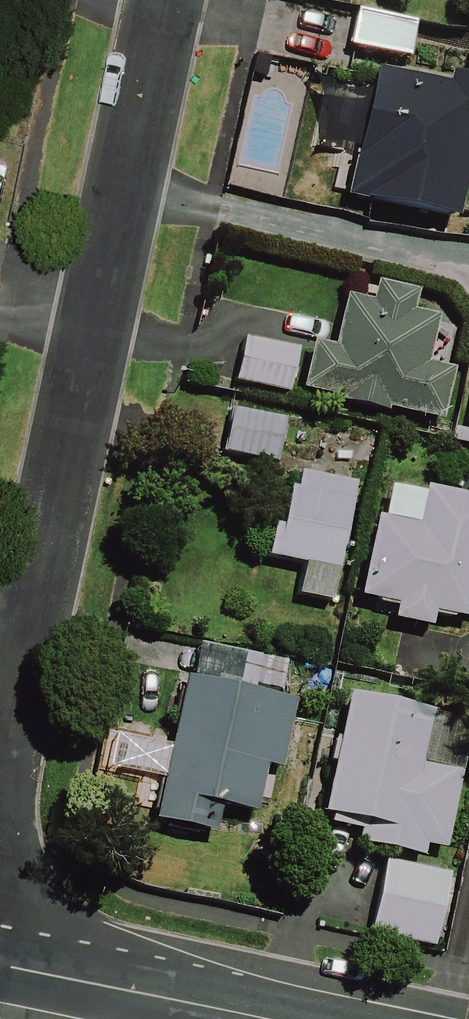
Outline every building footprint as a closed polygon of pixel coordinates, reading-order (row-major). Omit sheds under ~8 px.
[(416,25),(357,12),(349,50),(408,62),(416,25)] [(334,71),(320,147),(359,155),(350,203),(456,222),(468,152),(468,97),(334,71)] [(435,304),(374,292),(370,312),(344,307),(334,356),(319,353),(310,398),(437,423),(446,376),(421,371),(435,304)] [(245,345),(237,385),(285,395),(293,355),(245,345)] [(284,418),(229,407),(220,455),(275,465),(284,418)] [(355,486),(287,471),(267,559),(301,567),(294,597),(329,605),(355,486)] [(424,493),(417,529),(373,521),(358,602),(394,609),(391,624),(428,631),(431,615),(468,622),(468,501),(424,493)] [(291,706),(187,683),(172,747),(167,745),(150,821),(248,843),(266,766),(277,768),(291,706)] [(429,714),(350,696),(322,819),(358,827),(355,844),(423,860),(426,847),(443,851),(460,778),(416,768),(429,714)] [(456,879),(382,865),(369,938),(443,951),(456,879)]
